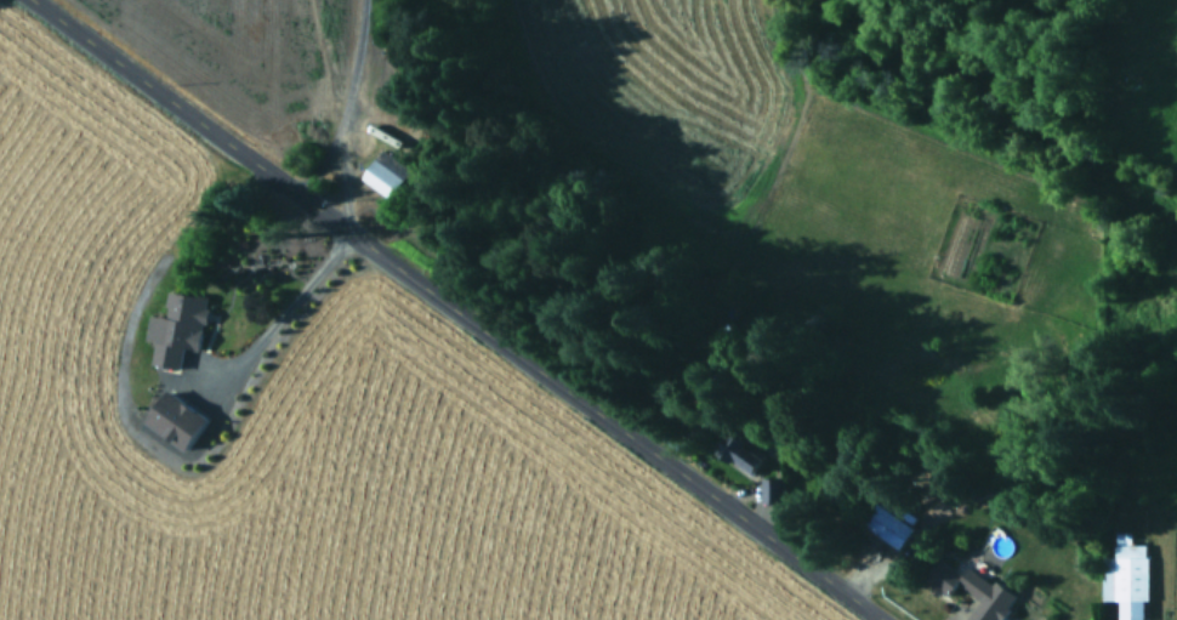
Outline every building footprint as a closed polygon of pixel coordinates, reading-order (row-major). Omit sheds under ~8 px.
[(410,171),(381,150),(360,178),(390,199),(410,171)] [(149,314),(147,340),(154,341),(152,364),(181,368),(183,347),(200,349),(207,296),(169,291),(165,317),(149,314)] [(207,415),(165,391),(147,425),(189,448),(207,415)] [(741,427),(721,446),(749,476),(769,456),(741,427)] [(788,501),(788,476),(765,475),(765,500),(788,501)] [(899,550),(914,528),(876,502),(862,524),(899,550)] [(1102,601),(1119,601),(1119,619),(1147,619),(1145,545),(1127,545),(1127,557),(1101,557),(1102,601)] [(960,575),(940,559),(925,579),(946,597),(957,582),(980,602),(993,586),(967,565),(960,575)]
